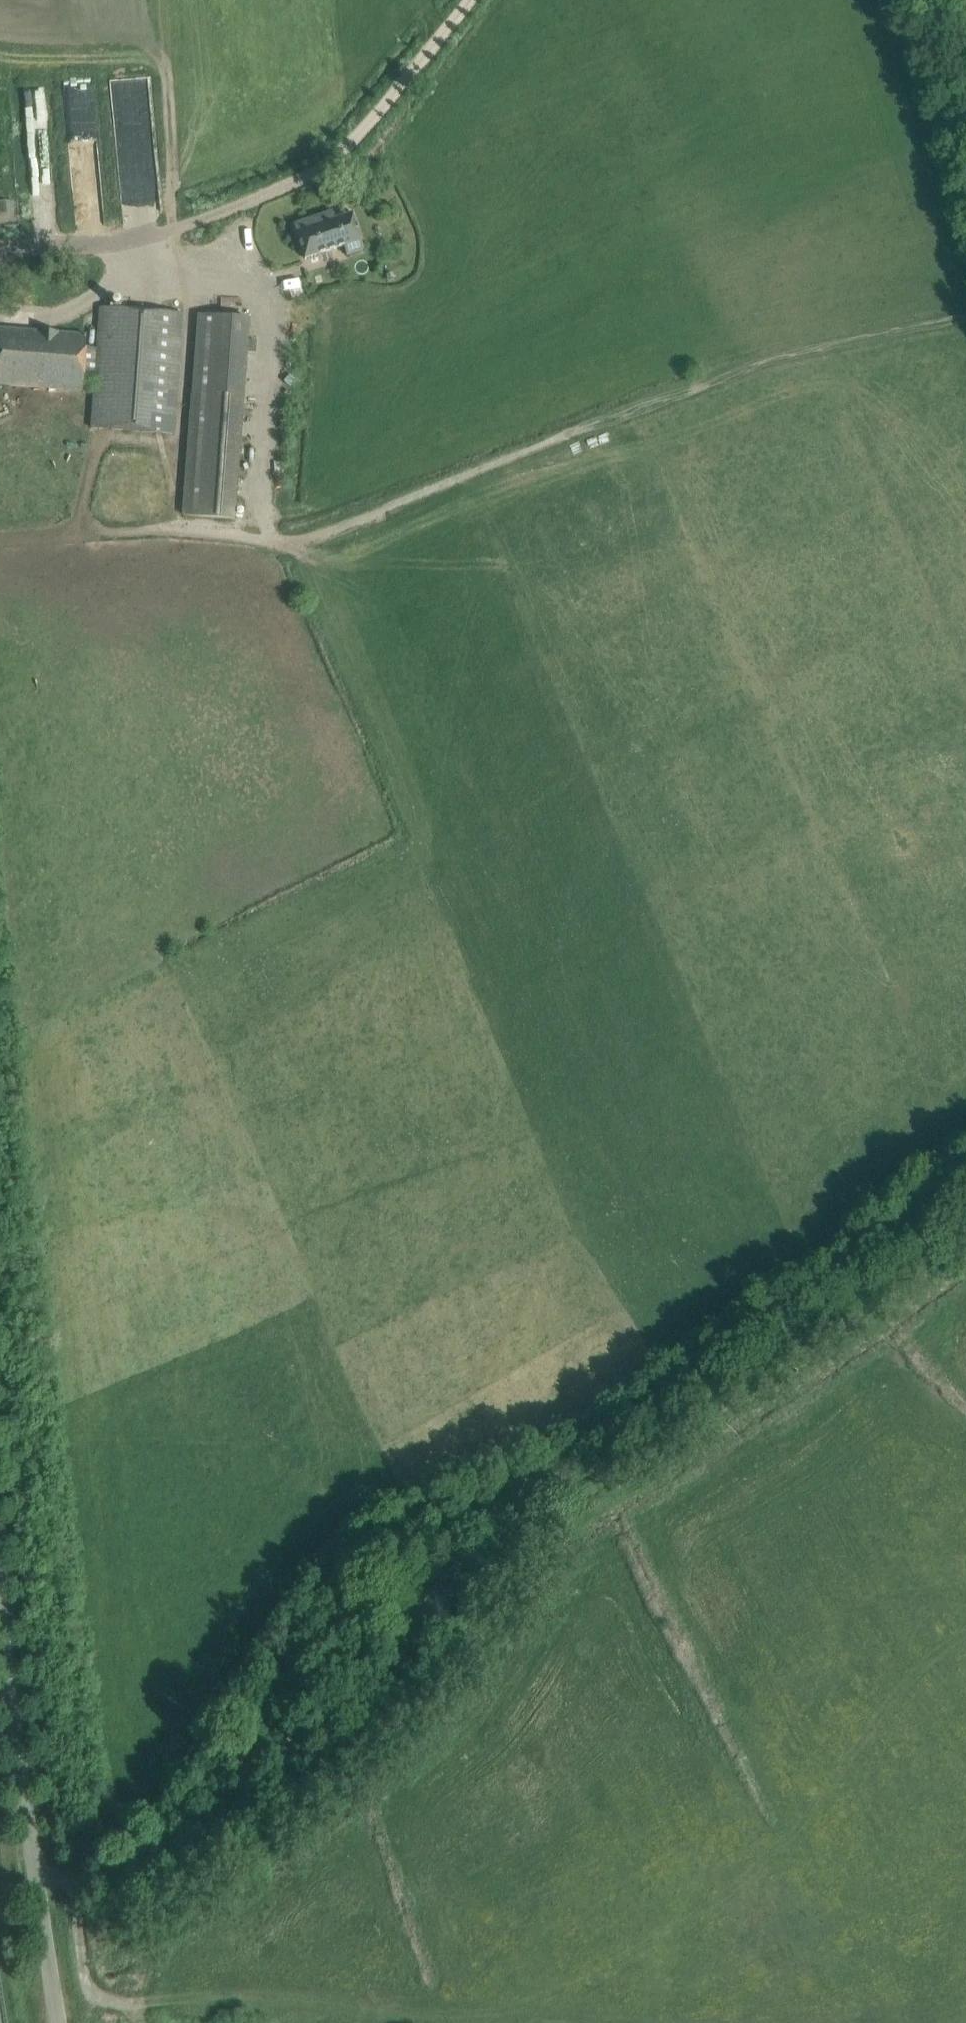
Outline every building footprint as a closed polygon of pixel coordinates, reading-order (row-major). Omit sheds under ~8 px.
[(352,214),(319,225),(317,217),(293,225),(300,244),(304,259),(343,246),(346,255),(364,249),(358,233),(352,214)] [(95,375),(91,428),(173,434),(182,314),(100,307),(97,350),(95,375)] [(248,318),(198,315),(183,516),(233,520),(248,318)] [(5,396),(19,398),(19,402),(27,404),(29,387),(82,391),(83,374),(95,375),(97,350),(85,349),(86,335),(0,329),(0,385),(7,385),(5,396)]
